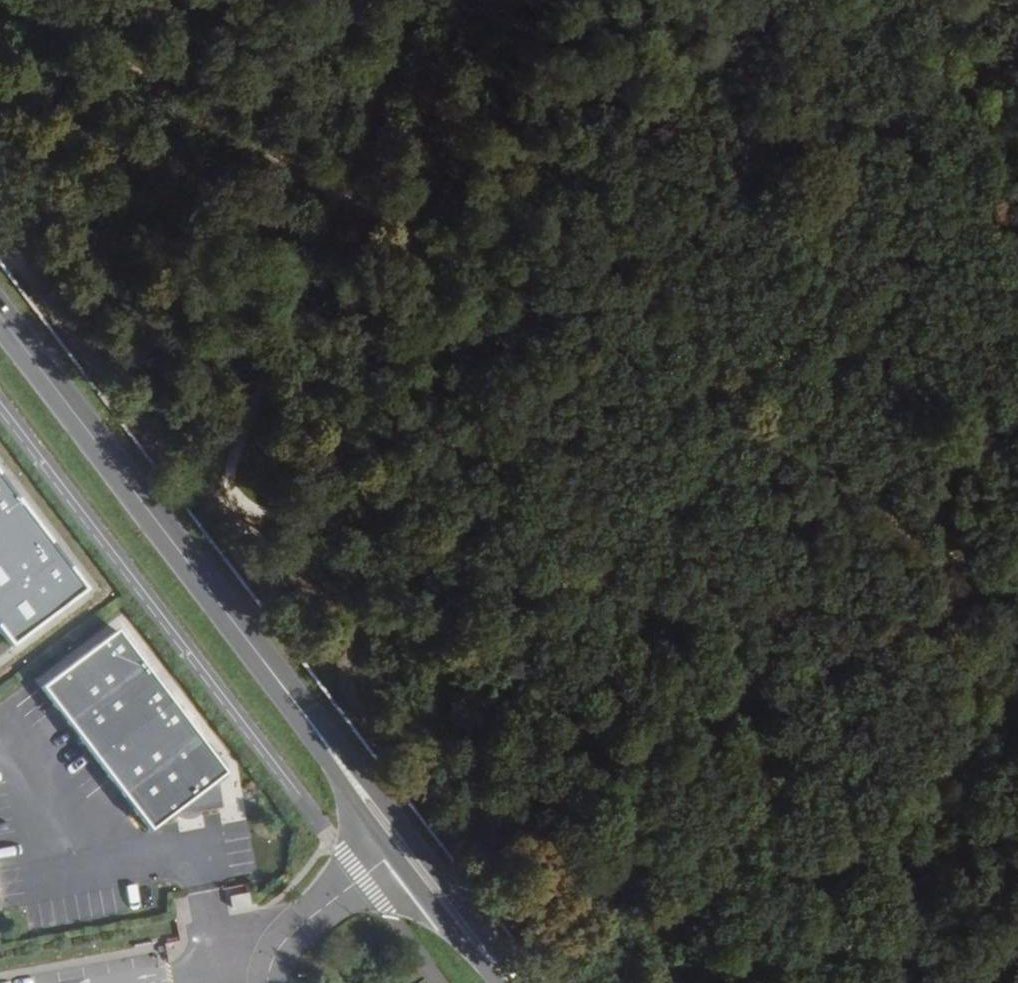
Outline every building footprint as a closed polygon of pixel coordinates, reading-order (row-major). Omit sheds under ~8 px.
[(15,645),(91,588),(0,468),(0,626),(15,645)] [(117,630),(41,688),(150,830),(168,817),(220,808),(215,782),(225,774),(117,630)] [(248,904),(246,894),(227,898),(229,908),(248,904)]
